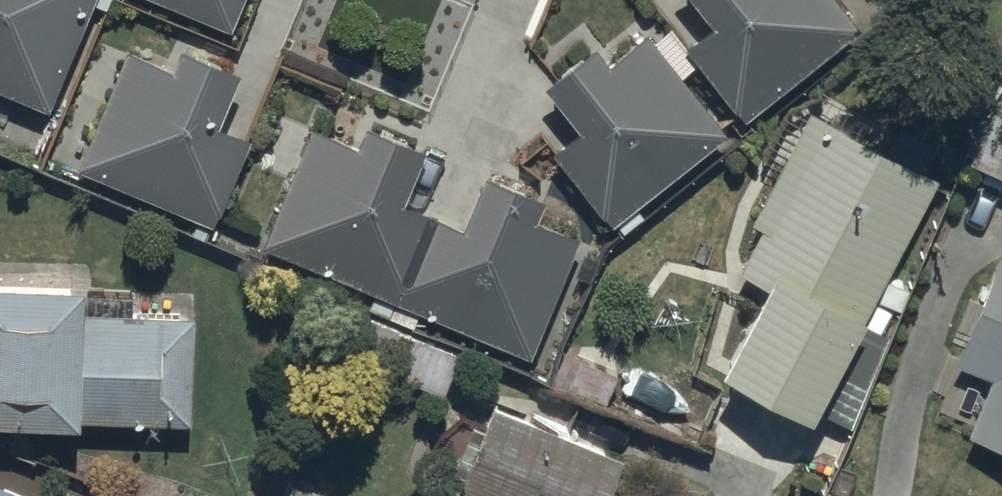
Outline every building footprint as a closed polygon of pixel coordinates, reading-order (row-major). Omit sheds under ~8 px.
[(46,99),(87,0),(0,0),(0,80),(46,99)] [(228,19),(236,0),(182,0),(228,19)] [(743,108),(856,17),(842,0),(699,0),(710,13),(684,34),(743,108)] [(550,141),(609,215),(724,123),(643,22),(606,52),(591,33),(542,73),(578,118),(550,141)] [(75,158),(210,214),(247,127),(214,114),(237,59),(177,35),(168,57),(125,39),(75,158)] [(1001,165),(1001,74),(969,152),(1001,165)] [(717,356),(808,404),(855,313),(860,315),(936,170),(808,103),(749,214),(760,220),(737,262),(760,274),(717,356)] [(309,117),(260,237),(529,347),(578,228),(531,208),(540,186),(481,162),(459,216),(399,191),(422,136),(362,112),(353,135),(309,117)] [(1001,439),(1001,238),(999,237),(952,352),(989,367),(966,424),(1001,439)] [(187,411),(191,304),(78,300),(79,265),(0,263),(0,404),(187,411)] [(459,362),(359,323),(343,364),(443,403),(459,362)] [(617,439),(487,387),(449,483),(459,487),(455,495),(594,495),(617,439)] [(0,478),(0,495),(43,495),(0,478)]
